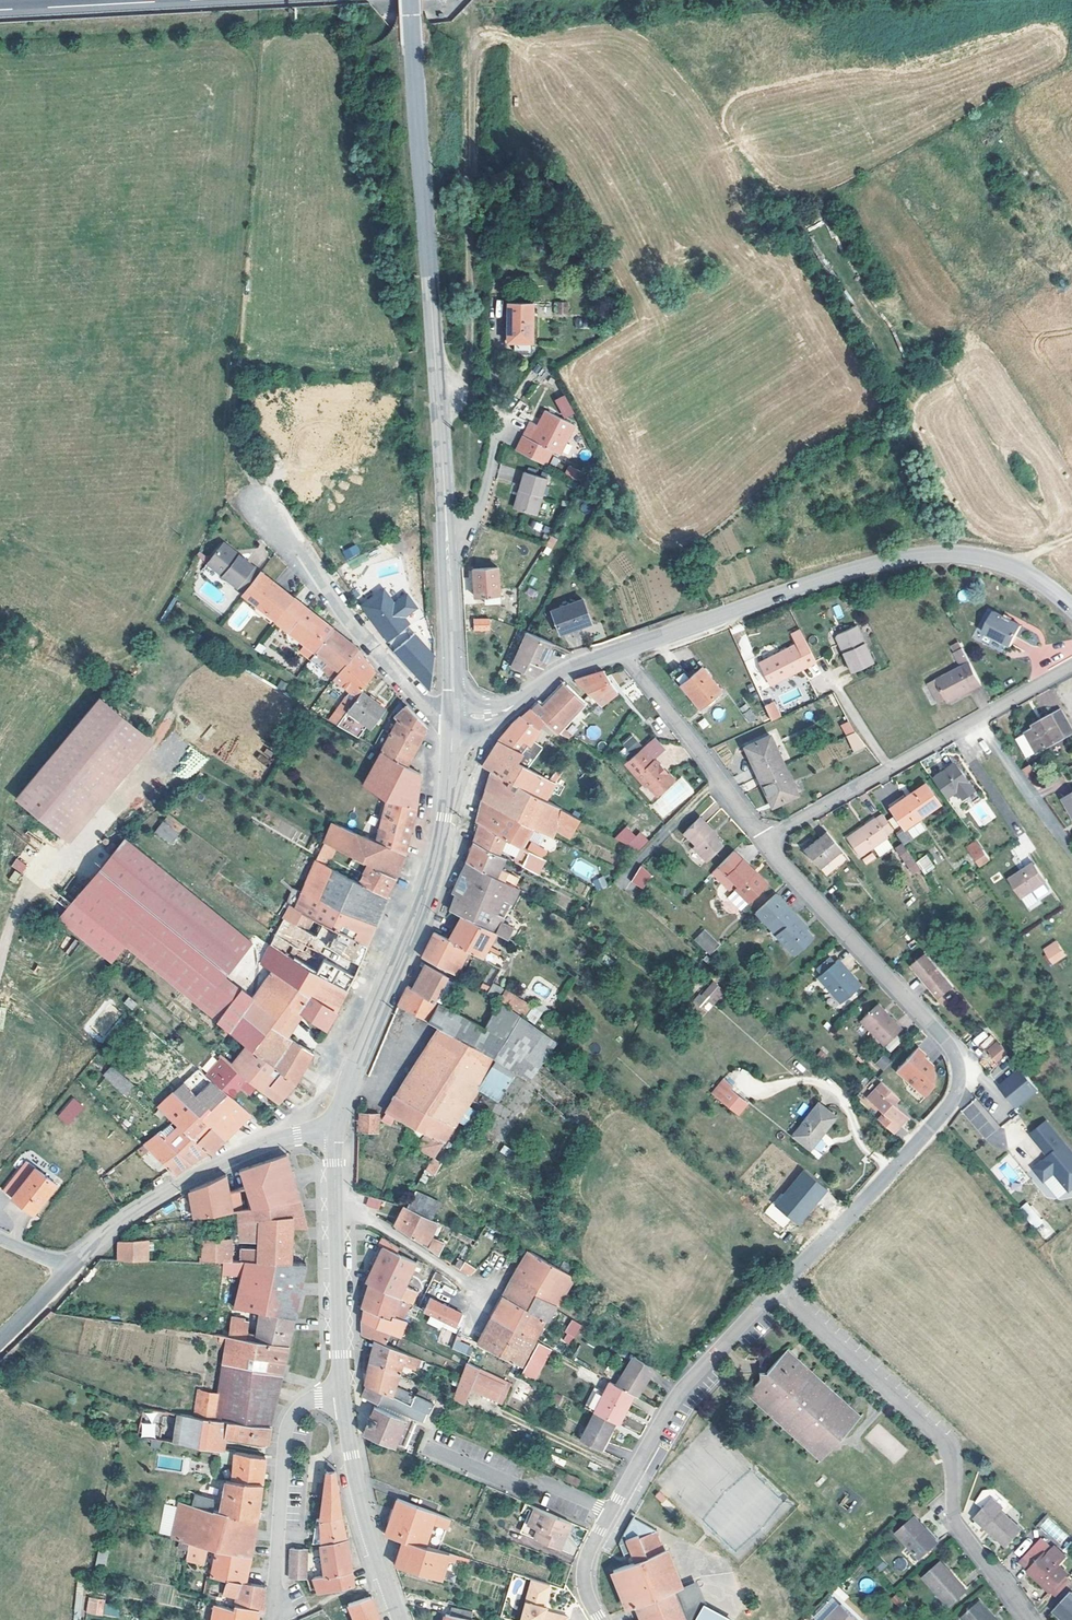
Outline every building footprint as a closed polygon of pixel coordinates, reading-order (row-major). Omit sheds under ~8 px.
[(515,329),(515,339),(534,339),(534,301),(509,301),(509,329),(515,329)] [(554,314),(569,314),(569,301),(554,301),(554,314)] [(565,419),(575,413),(565,395),(554,400),(565,419)] [(544,420),(539,429),(543,432),(540,437),(536,435),(529,431),(514,459),(543,473),(550,460),(557,463),(572,434),(544,420)] [(563,483),(578,490),(583,483),(567,475),(563,483)] [(522,509),(519,509),(517,517),(519,520),(538,524),(547,487),(525,482),(521,501),(524,501),(522,509)] [(575,492),(566,487),(562,496),(571,500),(575,492)] [(342,552),(347,561),(361,553),(356,544),(342,552)] [(543,555),(544,556),(549,559),(554,548),(548,545),(543,555)] [(248,589),(255,595),(265,581),(268,578),(245,560),(242,563),(238,560),(239,555),(232,550),(229,551),(214,569),(245,593),(248,589)] [(490,607),(504,605),(501,578),(477,580),(480,608),(490,607)] [(281,628),(298,606),(265,581),(255,595),(252,598),(248,603),(281,628)] [(379,585),(358,602),(361,605),(381,588),(379,585)] [(252,598),(255,595),(248,589),(245,593),(252,598)] [(357,609),(361,607),(358,601),(353,604),(357,609)] [(839,604),(832,607),(836,619),(843,617),(839,604)] [(504,605),(490,607),(491,615),(505,613),(504,605)] [(320,658),(337,637),(298,606),(281,628),(320,658)] [(228,624),(239,630),(247,614),(236,608),(228,624)] [(555,620),(564,643),(595,631),(585,608),(555,620)] [(1022,627),(995,613),(985,632),(1012,647),(1022,627)] [(429,652),(438,646),(439,644),(433,622),(413,638),(418,642),(400,657),(433,696),(435,673),(436,661),(429,652)] [(852,625),(833,635),(852,670),(871,659),(852,625)] [(270,626),(259,643),(267,648),(278,631),(270,626)] [(541,663),(555,641),(527,628),(514,663),(531,672),(541,663)] [(494,629),(480,630),(480,641),(495,640),(494,629)] [(772,684),(816,664),(801,634),(795,636),(798,644),(761,660),(772,684)] [(345,679),(362,658),(359,653),(337,637),(320,658),(314,666),(321,672),(327,676),(332,669),(345,679)] [(981,684),(962,650),(956,653),(962,664),(929,683),(940,701),(948,697),(950,701),(981,684)] [(380,680),(362,658),(345,679),(338,687),(359,702),(362,704),(366,699),(380,680)] [(682,686),(700,707),(720,690),(702,669),(682,686)] [(606,715),(621,701),(607,679),(594,684),(579,689),(606,715)] [(543,711),(536,719),(542,724),(554,732),(562,738),(566,734),(587,712),(570,696),(567,693),(555,706),(548,714),(543,711)] [(389,717),(366,699),(362,704),(353,715),(349,720),(341,732),(362,744),(371,732),(375,735),(389,717)] [(350,712),(353,715),(362,704),(359,702),(355,707),(354,707),(350,712)] [(349,720),(353,715),(350,712),(354,707),(350,704),(342,715),(349,720)] [(772,722),(780,718),(774,704),(766,708),(772,722)] [(84,708),(7,815),(54,849),(131,742),(84,708)] [(843,721),(847,719),(842,708),(838,710),(843,721)] [(750,709),(743,715),(751,723),(757,718),(750,709)] [(1038,753),(1071,736),(1071,734),(1061,712),(1037,724),(1038,726),(1026,734),(1038,753)] [(398,736),(423,752),(428,743),(426,730),(410,713),(398,725),(403,729),(398,736)] [(333,728),(341,732),(349,720),(342,715),(333,728)] [(540,728),(542,724),(536,719),(533,718),(518,733),(504,750),(526,763),(522,771),(560,794),(564,781),(563,780),(549,772),(556,750),(547,743),(544,746),(533,739),(540,728)] [(849,721),(840,725),(846,735),(854,731),(849,721)] [(551,736),(554,732),(542,724),(540,728),(551,736)] [(586,727),(588,739),(600,738),(599,726),(586,727)] [(1029,758),(1038,753),(1026,734),(1024,731),(1015,736),(1029,758)] [(856,750),(864,745),(855,733),(849,736),(856,750)] [(577,745),(566,734),(562,738),(574,747),(577,745)] [(629,753),(640,745),(633,735),(622,742),(629,753)] [(420,756),(423,752),(398,736),(395,740),(420,756)] [(759,778),(783,767),(769,736),(745,747),(759,778)] [(384,758),(411,773),(416,763),(420,756),(395,740),(384,758)] [(650,742),(639,751),(649,762),(659,753),(650,742)] [(554,811),(560,794),(522,771),(526,763),(504,750),(497,760),(488,773),(497,778),(554,811)] [(656,769),(658,767),(654,763),(649,762),(639,751),(623,765),(642,787),(646,787),(654,797),(671,782),(664,774),(662,776),(656,769)] [(424,781),(411,773),(384,758),(365,789),(389,805),(419,813),(424,781)] [(965,791),(967,794),(975,789),(956,763),(948,769),(947,767),(933,777),(947,796),(957,789),(960,794),(965,791)] [(1034,786),(1043,782),(1031,765),(1024,770),(1034,786)] [(783,767),(759,778),(773,807),(797,796),(783,767)] [(574,822),(554,811),(497,778),(493,789),(487,806),(561,848),(564,843),(574,822)] [(903,816),(893,824),(895,827),(907,841),(928,824),(923,817),(942,805),(929,784),(896,806),(900,812),(903,816)] [(1064,797),(1071,812),(1071,793),(1064,797)] [(366,841),(407,860),(415,829),(419,813),(389,805),(386,838),(366,828),(363,833),(368,836),(366,841)] [(557,855),(561,848),(487,806),(484,817),(481,828),(484,829),(532,856),(536,849),(550,858),(553,853),(557,855)] [(890,820),(893,824),(903,816),(900,812),(890,820)] [(890,831),(895,827),(893,824),(890,820),(885,814),(880,819),(877,815),(854,834),(868,851),(879,843),(892,834),(890,831)] [(175,819),(169,826),(183,837),(189,830),(175,819)] [(709,860),(722,846),(713,838),(716,835),(700,820),(685,835),(698,847),(696,849),(709,860)] [(574,822),(564,843),(578,851),(590,831),(574,822)] [(174,848),(183,837),(169,826),(160,837),(174,848)] [(398,882),(407,860),(366,841),(338,829),(330,846),(398,882)] [(548,868),(532,856),(484,829),(482,838),(479,848),(503,862),(506,857),(519,864),(518,866),(519,867),(541,880),(548,868)] [(828,877),(850,859),(828,833),(807,851),(828,877)] [(862,855),(868,851),(854,834),(849,838),(862,855)] [(892,834),(879,843),(886,853),(899,843),(892,834)] [(636,854),(644,845),(634,835),(623,848),(636,854)] [(645,862),(657,849),(648,841),(644,845),(636,854),(645,862)] [(258,947),(131,843),(79,907),(131,950),(205,1011),(230,981),(258,947)] [(908,860),(914,857),(908,844),(899,848),(908,860)] [(393,893),(398,882),(330,846),(321,866),(389,904),(393,893)] [(515,867),(503,862),(479,848),(475,857),(472,867),(520,892),(525,883),(505,872),(508,868),(513,871),(515,867)] [(548,868),(550,858),(536,849),(532,856),(548,868)] [(981,864),(991,858),(985,849),(975,856),(981,864)] [(733,853),(710,876),(738,897),(741,892),(757,904),(769,885),(752,874),(755,870),(733,853)] [(865,864),(876,859),(873,853),(862,858),(865,864)] [(22,874),(27,865),(17,858),(11,866),(22,874)] [(1025,870),(1026,872),(1036,865),(1035,863),(1025,870)] [(1025,900),(1035,893),(1049,884),(1036,865),(1026,872),(1012,881),(1025,900)] [(327,927),(369,950),(381,922),(389,904),(321,866),(308,897),(303,907),(300,913),(318,922),(327,927)] [(644,889),(653,874),(640,866),(631,881),(644,889)] [(523,894),(520,892),(472,867),(466,880),(471,883),(484,882),(485,885),(490,888),(489,889),(497,894),(495,898),(509,906),(515,910),(523,894)] [(752,874),(769,885),(771,882),(755,870),(752,874)] [(597,891),(608,886),(603,876),(592,881),(597,891)] [(514,946),(519,935),(506,928),(508,923),(501,919),(509,906),(495,898),(497,894),(489,889),(490,888),(485,885),(484,882),(471,883),(471,892),(468,898),(459,893),(455,899),(459,901),(454,915),(464,920),(498,938),(514,946)] [(1049,884),(1035,893),(1039,899),(1042,900),(1052,893),(1053,890),(1049,884)] [(785,935),(782,937),(795,953),(813,938),(802,925),(805,922),(778,891),(760,910),(773,926),(776,924),(785,935)] [(299,905),(303,907),(308,897),(298,892),(290,905),(296,910),(299,905)] [(752,912),(757,904),(741,892),(738,897),(735,901),(752,912)] [(300,912),(296,910),(290,905),(288,909),(295,913),(277,948),(349,996),(359,972),(369,950),(327,927),(320,939),(311,934),(318,922),(300,913),(300,912)] [(117,968),(131,950),(79,907),(65,924),(117,968)] [(490,954),(498,938),(464,920),(459,931),(451,945),(480,960),(503,974),(509,964),(490,954)] [(773,926),(782,937),(785,935),(776,924),(773,926)] [(705,929),(694,940),(709,955),(720,944),(705,929)] [(476,967),(480,960),(451,945),(437,937),(432,949),(425,962),(458,980),(467,962),(476,967)] [(1056,939),(1042,949),(1052,965),(1067,955),(1056,939)] [(222,1025),(230,1032),(296,1087),(310,1065),(314,1059),(284,1039),(300,1014),(329,1033),(349,996),(277,948),(266,969),(278,978),(258,1004),(245,994),(237,1005),(231,1014),(222,1025)] [(942,998),(955,987),(927,953),(912,966),(919,974),(921,972),(942,998)] [(832,957),(827,962),(831,967),(837,962),(832,957)] [(841,1002),(857,987),(841,971),(845,967),(839,960),(837,962),(831,967),(827,962),(817,971),(822,976),(819,979),(841,1002)] [(841,971),(857,987),(860,984),(845,967),(841,971)] [(416,993),(437,1005),(448,983),(451,985),(453,982),(430,970),(423,981),(416,993)] [(222,1025),(231,1014),(225,1010),(232,1001),(237,1005),(245,994),(230,981),(205,1011),(222,1025)] [(726,990),(717,981),(707,991),(717,1000),(726,990)] [(491,984),(489,992),(500,995),(503,987),(491,984)] [(498,1000),(523,1017),(531,1006),(506,989),(498,1000)] [(444,1009),(437,1005),(416,993),(410,990),(402,1010),(433,1028),(434,1027),(444,1009)] [(904,1030),(878,1003),(860,1020),(886,1047),(904,1030)] [(500,1006),(486,1033),(541,1071),(557,1049),(500,1006)] [(530,1007),(526,1019),(536,1023),(541,1011),(530,1007)] [(489,1059),(497,1041),(486,1033),(444,1009),(434,1027),(444,1033),(489,1059)] [(973,1039),(982,1050),(994,1041),(985,1030),(973,1039)] [(289,1096),(296,1087),(230,1032),(226,1036),(230,1040),(236,1045),(223,1058),(226,1061),(259,1088),(280,1106),(289,1096)] [(425,1151),(420,1158),(435,1168),(500,1065),(489,1059),(444,1033),(414,1081),(385,1127),(395,1133),(400,1126),(418,1139),(414,1144),(425,1151)] [(987,1048),(990,1052),(1001,1043),(998,1039),(987,1048)] [(195,1081),(186,1071),(177,1079),(175,1077),(171,1080),(167,1076),(176,1068),(146,1041),(133,1056),(144,1066),(162,1082),(159,1086),(169,1095),(169,1094),(174,1098),(177,1096),(226,1143),(232,1137),(251,1119),(232,1100),(210,1080),(203,1073),(195,1081)] [(1001,1043),(990,1052),(998,1061),(1009,1052),(1001,1043)] [(918,1046),(899,1068),(928,1094),(933,1088),(936,1082),(936,1065),(924,1055),(927,1052),(918,1046)] [(879,1064),(885,1069),(892,1061),(886,1056),(879,1064)] [(253,1095),(259,1088),(226,1061),(219,1070),(238,1088),(240,1086),(242,1088),(253,1095)] [(179,1065),(176,1068),(167,1076),(171,1080),(175,1077),(177,1079),(186,1071),(179,1065)] [(149,1097),(159,1086),(162,1082),(144,1066),(131,1080),(149,1097)] [(137,1087),(116,1068),(108,1076),(130,1096),(137,1087)] [(1023,1069),(1001,1086),(1019,1108),(1041,1090),(1023,1069)] [(237,1090),(238,1088),(219,1070),(210,1080),(232,1100),(236,1095),(239,1091),(237,1090)] [(875,1118),(891,1132),(906,1115),(892,1102),(898,1096),(881,1080),(864,1096),(881,1112),(875,1118)] [(721,1103),(736,1115),(744,1105),(730,1092),(721,1103)] [(165,1098),(170,1102),(174,1098),(169,1094),(169,1095),(165,1098)] [(162,1110),(182,1130),(207,1155),(212,1158),(218,1151),(226,1143),(177,1096),(174,1098),(170,1102),(162,1110)] [(57,1116),(68,1126),(84,1107),(73,1097),(57,1116)] [(975,1100),(961,1112),(997,1152),(1010,1140),(975,1100)] [(820,1105),(794,1136),(810,1150),(836,1119),(820,1105)] [(1036,1169),(1044,1179),(1051,1173),(1056,1174),(1071,1192),(1071,1149),(1049,1121),(1033,1135),(1051,1156),(1036,1169)] [(360,1142),(381,1142),(381,1123),(361,1122),(360,1142)] [(164,1134),(146,1147),(151,1152),(176,1177),(194,1165),(207,1155),(182,1130),(170,1140),(164,1134)] [(146,1147),(134,1156),(138,1162),(151,1152),(146,1147)] [(243,1174),(253,1210),(238,1212),(239,1224),(243,1224),(292,1219),(306,1218),(303,1208),(295,1181),(288,1158),(243,1174)] [(29,1165),(21,1175),(29,1181),(37,1171),(29,1165)] [(801,1227),(828,1188),(798,1168),(766,1216),(785,1228),(790,1220),(801,1227)] [(56,1185),(37,1171),(29,1181),(21,1175),(5,1194),(33,1215),(56,1185)] [(1051,1173),(1044,1179),(1062,1201),(1071,1192),(1056,1174),(1051,1173)] [(193,1220),(234,1213),(228,1179),(192,1194),(193,1220)] [(415,1191),(407,1208),(434,1220),(441,1202),(415,1191)] [(385,1204),(371,1199),(369,1208),(383,1212),(385,1204)] [(1042,1221),(1025,1202),(1019,1208),(1035,1227),(1042,1221)] [(438,1225),(408,1210),(396,1229),(440,1259),(444,1248),(430,1240),(434,1232),(438,1225)] [(243,1265),(292,1267),(292,1219),(243,1224),(243,1236),(243,1244),(263,1244),(263,1253),(243,1253),(243,1265)] [(1036,1231),(1046,1239),(1054,1230),(1044,1222),(1036,1231)] [(438,1225),(434,1232),(441,1236),(445,1229),(438,1225)] [(233,1236),(233,1242),(230,1264),(243,1265),(243,1253),(243,1244),(243,1236),(233,1236)] [(120,1262),(150,1262),(149,1241),(119,1242),(120,1262)] [(201,1263),(215,1264),(217,1242),(201,1241),(201,1263)] [(218,1263),(230,1264),(233,1242),(217,1242),(215,1264),(218,1263)] [(397,1302),(406,1289),(419,1269),(398,1257),(401,1252),(386,1243),(383,1248),(385,1250),(378,1264),(367,1287),(371,1289),(397,1302)] [(522,1269),(513,1284),(561,1307),(575,1284),(529,1257),(522,1269)] [(241,1278),(243,1265),(230,1264),(218,1263),(218,1277),(241,1278)] [(261,1315),(294,1320),(300,1292),(304,1267),(292,1267),(243,1265),(241,1278),(237,1311),(261,1315)] [(460,1271),(469,1277),(476,1272),(464,1265),(460,1271)] [(548,1326),(561,1307),(513,1284),(510,1289),(502,1301),(524,1313),(546,1325),(548,1326)] [(362,1318),(362,1323),(390,1336),(401,1341),(406,1326),(402,1324),(409,1307),(397,1302),(371,1289),(361,1310),(365,1312),(362,1318)] [(409,1307),(410,1308),(416,1295),(406,1289),(397,1302),(409,1307)] [(422,1317),(455,1329),(461,1317),(432,1300),(422,1317)] [(490,1321),(512,1332),(524,1313),(502,1301),(499,1307),(494,1315),(490,1321)] [(512,1332),(534,1343),(546,1325),(524,1313),(512,1332)] [(257,1342),(289,1347),(292,1335),(294,1320),(261,1315),(258,1336),(257,1342)] [(231,1332),(230,1338),(248,1341),(249,1335),(250,1322),(233,1320),(231,1332)] [(572,1320),(561,1340),(570,1345),(582,1325),(572,1320)] [(518,1369),(534,1343),(512,1332),(490,1321),(481,1335),(473,1347),(518,1369)] [(386,1349),(390,1336),(362,1323),(362,1333),(362,1339),(375,1344),(386,1349)] [(217,1349),(226,1350),(228,1338),(219,1336),(217,1349)] [(230,1338),(228,1338),(226,1350),(219,1391),(214,1419),(272,1426),(281,1382),(289,1347),(257,1342),(248,1341),(230,1338)] [(421,1363),(386,1349),(375,1344),(372,1355),(368,1366),(399,1379),(403,1371),(416,1377),(421,1363)] [(585,1347),(583,1361),(591,1362),(593,1348),(585,1347)] [(548,1355),(537,1348),(522,1371),(518,1379),(530,1386),(548,1355)] [(807,1383),(812,1378),(788,1355),(783,1360),(807,1383)] [(783,1360),(767,1376),(759,1377),(760,1385),(751,1394),(760,1403),(758,1411),(766,1409),(811,1452),(820,1442),(830,1442),(830,1432),(843,1417),(818,1394),(823,1388),(812,1378),(807,1383),(783,1360)] [(468,1364),(448,1400),(464,1407),(471,1392),(504,1407),(512,1388),(468,1364)] [(631,1364),(616,1392),(632,1401),(636,1403),(651,1375),(631,1364)] [(759,1377),(767,1376),(767,1365),(759,1365),(759,1377)] [(394,1390),(399,1379),(368,1366),(366,1375),(362,1387),(366,1389),(411,1411),(412,1412),(414,1406),(411,1405),(413,1399),(394,1390)] [(571,1385),(563,1380),(555,1393),(564,1398),(571,1385)] [(620,1414),(624,1416),(632,1401),(616,1392),(609,1388),(604,1398),(591,1391),(580,1412),(613,1429),(620,1414)] [(818,1394),(843,1417),(848,1412),(823,1388),(818,1394)] [(193,1416),(214,1419),(219,1391),(197,1389),(193,1416)] [(407,1420),(411,1411),(366,1389),(362,1398),(368,1401),(376,1405),(407,1420)] [(746,1400),(758,1411),(760,1403),(751,1394),(746,1400)] [(434,1408),(413,1399),(411,1405),(414,1406),(412,1412),(425,1418),(429,1420),(434,1408)] [(405,1423),(407,1420),(376,1405),(374,1410),(405,1423)] [(160,1444),(165,1412),(141,1409),(137,1441),(160,1444)] [(807,1456),(811,1452),(766,1409),(758,1411),(807,1456)] [(391,1451),(405,1423),(374,1410),(368,1422),(362,1436),(391,1451)] [(411,1411),(407,1420),(421,1427),(425,1418),(412,1412),(411,1411)] [(269,1437),(272,1426),(214,1419),(193,1416),(178,1414),(173,1446),(224,1454),(226,1439),(268,1444),(269,1437)] [(613,1429),(617,1431),(624,1416),(620,1414),(613,1429)] [(580,1447),(601,1457),(615,1431),(594,1420),(580,1447)] [(233,1483),(261,1486),(263,1471),(265,1460),(237,1456),(236,1462),(231,1461),(230,1473),(234,1474),(233,1483)] [(320,1521),(339,1518),(335,1488),(333,1474),(326,1474),(324,1489),(323,1505),(320,1505),(320,1521)] [(578,1485),(566,1479),(563,1485),(575,1491),(578,1485)] [(220,1513),(256,1519),(259,1501),(261,1486),(233,1483),(226,1482),(220,1513)] [(1010,1499),(999,1489),(991,1482),(981,1486),(975,1500),(983,1507),(975,1515),(1006,1545),(1021,1529),(1001,1509),(1010,1499)] [(667,1499),(662,1503),(669,1512),(674,1508),(667,1499)] [(194,1510),(212,1512),(214,1504),(195,1501),(194,1510)] [(400,1543),(422,1550),(430,1526),(445,1531),(448,1522),(394,1501),(382,1537),(400,1543)] [(171,1506),(168,1523),(177,1525),(180,1507),(171,1506)] [(253,1540),(256,1519),(220,1513),(212,1512),(194,1510),(180,1507),(177,1525),(168,1523),(165,1543),(190,1547),(200,1549),(207,1550),(217,1552),(250,1557),(253,1540)] [(518,1536),(532,1543),(536,1534),(526,1530),(534,1513),(530,1511),(518,1536)] [(569,1528),(534,1513),(526,1530),(536,1534),(532,1543),(557,1554),(563,1542),(561,1541),(563,1535),(565,1536),(569,1528)] [(1060,1545),(1069,1536),(1047,1515),(1038,1524),(1060,1545)] [(913,1516),(896,1532),(918,1556),(936,1540),(913,1516)] [(319,1546),(344,1540),(341,1528),(339,1518),(320,1521),(318,1537),(319,1546)] [(636,1603),(643,1600),(647,1608),(640,1611),(637,1612),(640,1619),(686,1619),(673,1588),(683,1584),(668,1546),(663,1548),(656,1529),(632,1518),(618,1543),(627,1562),(610,1569),(626,1607),(636,1603)] [(1027,1539),(1014,1552),(1019,1557),(1032,1544),(1027,1539)] [(1071,1580),(1071,1579),(1056,1564),(1064,1556),(1055,1547),(1048,1555),(1044,1551),(1049,1546),(1042,1539),(1022,1561),(1030,1569),(1029,1570),(1057,1597),(1071,1580)] [(347,1555),(344,1540),(319,1546),(324,1576),(315,1578),(315,1579),(320,1593),(353,1586),(347,1555)] [(438,1584),(444,1566),(447,1558),(422,1550),(400,1543),(391,1567),(438,1584)] [(186,1565),(198,1567),(200,1549),(190,1547),(186,1565)] [(204,1568),(207,1550),(200,1549),(198,1567),(204,1568)] [(97,1564),(106,1564),(107,1552),(97,1552),(97,1564)] [(221,1582),(244,1584),(247,1570),(250,1557),(217,1552),(212,1581),(221,1582)] [(291,1579),(308,1579),(310,1556),(290,1557),(291,1579)] [(444,1566),(452,1568),(455,1561),(447,1558),(444,1566)] [(895,1558),(894,1567),(905,1568),(905,1559),(895,1558)] [(878,1559),(872,1564),(878,1571),(885,1566),(878,1559)] [(941,1561),(924,1576),(947,1603),(964,1588),(941,1561)] [(452,1568),(444,1566),(438,1584),(451,1587),(457,1570),(452,1568)] [(707,1605),(696,1580),(683,1584),(673,1588),(686,1619),(693,1619),(702,1602),(707,1605)] [(264,1587),(244,1584),(221,1582),(219,1596),(213,1595),(212,1608),(232,1611),(233,1608),(256,1612),(262,1613),(263,1598),(264,1587)] [(539,1614),(541,1610),(547,1589),(530,1583),(522,1609),(527,1611),(539,1614)] [(831,1596),(842,1604),(849,1595),(838,1587),(831,1596)] [(895,1594),(890,1601),(899,1607),(904,1600),(895,1594)] [(1054,1612),(1063,1619),(1071,1619),(1071,1596),(1070,1594),(1054,1612)] [(86,1614),(102,1616),(105,1600),(88,1597),(86,1614)] [(373,1610),(369,1598),(348,1604),(356,1619),(376,1619),(373,1610)] [(636,1603),(640,1611),(647,1608),(643,1600),(636,1603)] [(978,1601),(961,1616),(964,1619),(995,1619),(978,1601)] [(693,1619),(735,1619),(707,1605),(702,1602),(693,1619)] [(117,1617),(120,1608),(108,1604),(105,1613),(117,1617)] [(840,1605),(826,1619),(856,1619),(840,1605)] [(256,1612),(233,1608),(232,1611),(212,1608),(210,1619),(255,1619),(256,1612)] [(527,1611),(522,1609),(519,1619),(525,1619),(527,1611)] [(525,1619),(559,1619),(542,1615),(539,1614),(527,1611),(525,1619)]
